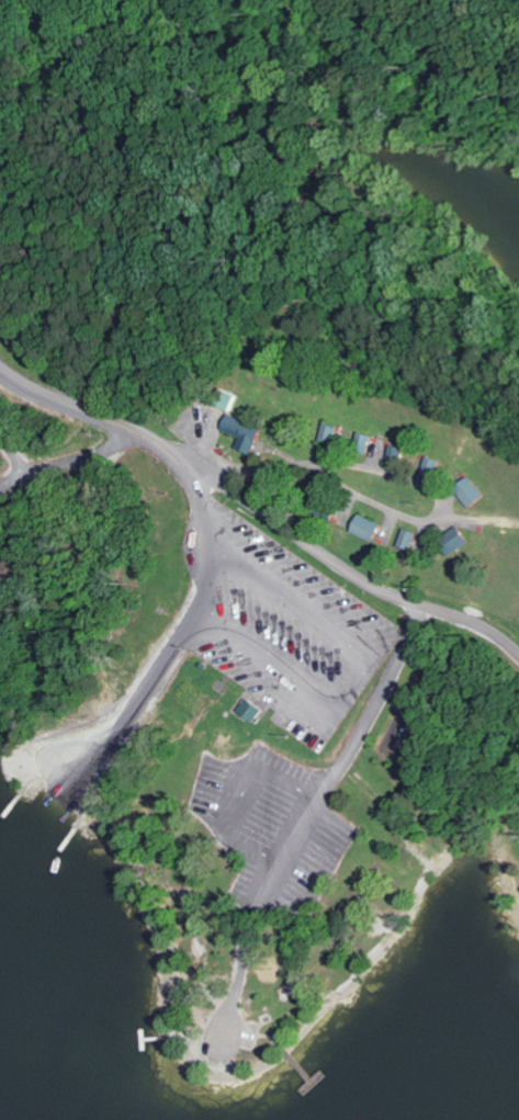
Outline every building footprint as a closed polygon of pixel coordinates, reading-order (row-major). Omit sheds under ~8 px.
[(237,436),(232,449),(248,454),(257,425),(224,415),(219,431),(237,436)] [(482,496),(467,475),(451,487),(467,508),(482,496)] [(377,522),(353,513),(346,532),(370,541),(377,522)] [(394,546),(407,550),(413,532),(400,528),(394,546)] [(434,538),(442,556),(465,545),(457,528),(434,538)] [(252,722),(259,708),(242,699),(235,714),(252,722)]
